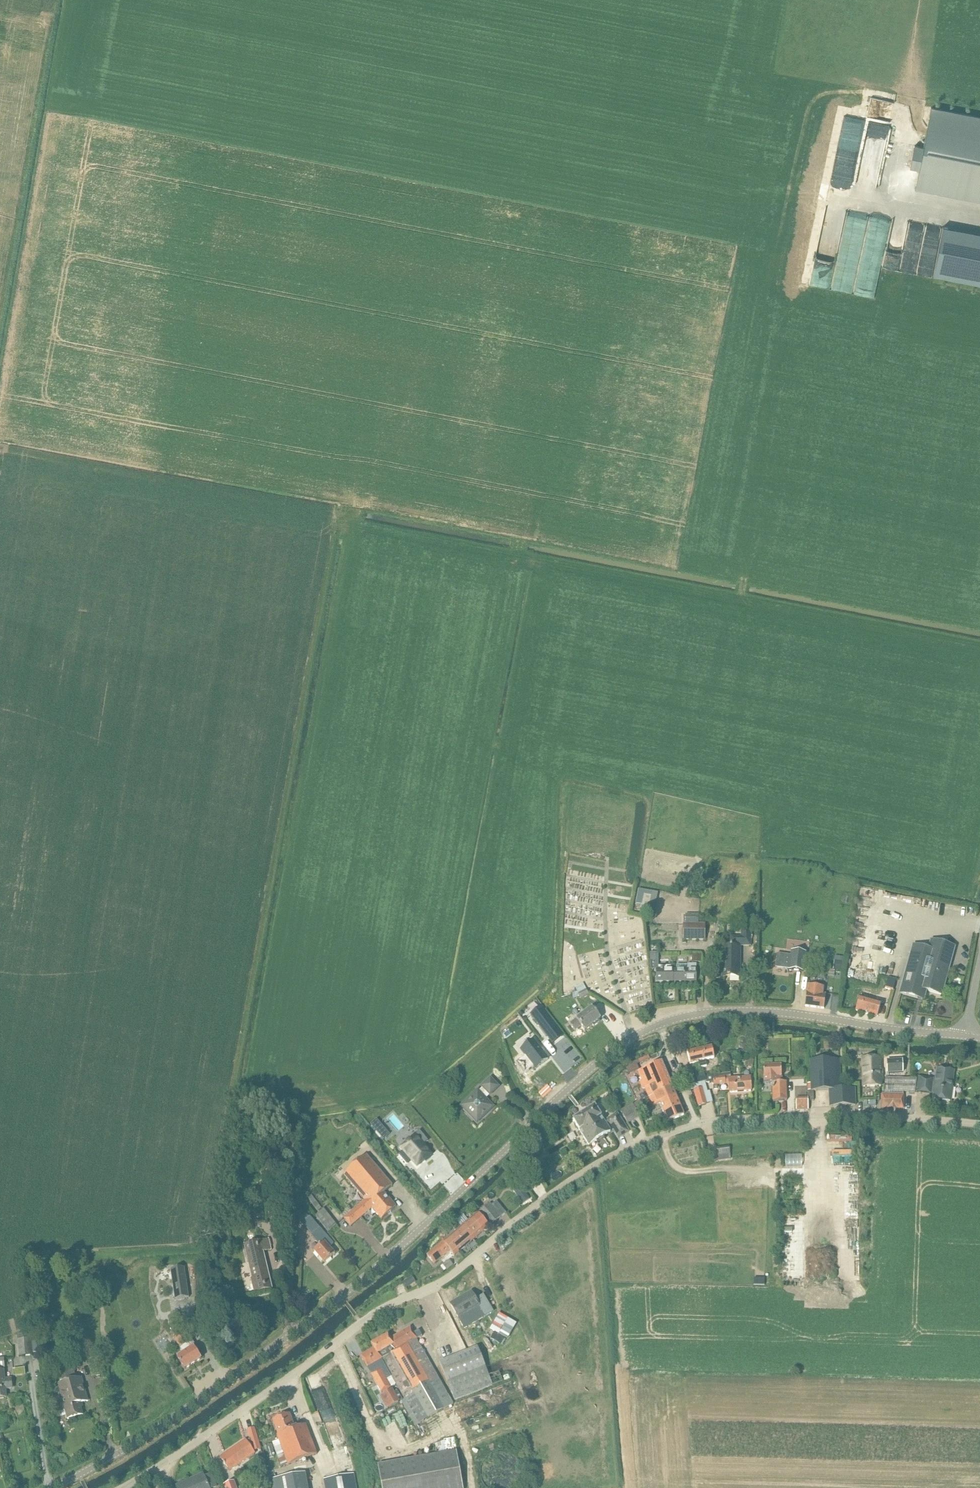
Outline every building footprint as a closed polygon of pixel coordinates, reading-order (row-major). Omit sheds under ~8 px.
[(910,168),(919,169),(917,179),(916,187),(979,200),(979,117),(931,108),(929,118),(923,146),(914,145),(910,168)] [(890,124),(868,120),(856,185),(877,189),(890,124)] [(875,297),(891,220),(870,216),(854,292),(875,297)] [(642,906),(650,908),(653,895),(644,893),(642,906)] [(698,914),(686,914),(685,923),(698,923),(698,914)] [(705,940),(705,925),(684,925),(684,940),(705,940)] [(723,947),(723,967),(723,977),(730,977),(730,976),(739,976),(739,977),(740,977),(740,947),(739,947),(739,945),(750,945),(750,932),(742,932),(742,937),(731,937),(731,947),(723,947)] [(913,945),(899,993),(925,1001),(927,992),(942,996),(956,947),(931,940),(929,949),(913,945)] [(777,954),(775,966),(789,967),(789,970),(804,971),(806,952),(791,951),(791,955),(777,954)] [(834,960),(833,969),(842,971),(843,961),(834,960)] [(696,983),(696,973),(696,965),(688,965),(677,965),(677,970),(677,971),(673,971),(673,970),(657,970),(657,982),(673,982),(673,981),(677,981),(677,982),(689,982),(689,983),(696,983)] [(896,980),(888,978),(885,988),(893,990),(896,980)] [(808,985),(806,996),(805,1006),(824,1009),(825,999),(826,994),(823,994),(824,987),(808,985)] [(588,994),(586,990),(587,990),(585,986),(577,990),(578,992),(581,998),(588,994)] [(858,1001),(856,1010),(856,1011),(875,1017),(878,1015),(881,1003),(860,996),(858,1001)] [(541,1007),(530,1015),(552,1043),(553,1044),(563,1036),(541,1007)] [(592,1008),(570,1025),(575,1031),(581,1026),(585,1031),(601,1019),(592,1008)] [(752,1039),(743,1040),(744,1052),(753,1051),(752,1039)] [(534,1040),(521,1051),(536,1069),(548,1059),(534,1040)] [(714,1058),(714,1057),(712,1047),(704,1049),(704,1048),(695,1050),(695,1051),(687,1053),(690,1065),(698,1063),(699,1068),(707,1066),(706,1060),(714,1058)] [(880,1071),(880,1058),(862,1059),(863,1087),(881,1086),(881,1076),(879,1077),(879,1071),(880,1071)] [(810,1061),(811,1091),(829,1090),(830,1106),(856,1105),(855,1089),(841,1089),(840,1060),(810,1061)] [(894,1060),(887,1061),(888,1073),(903,1072),(902,1060),(894,1060)] [(638,1071),(642,1080),(640,1082),(643,1088),(645,1088),(649,1098),(673,1088),(661,1061),(639,1071),(638,1071)] [(787,1101),(786,1082),(782,1082),(781,1065),(764,1066),(764,1083),(772,1083),(773,1101),(787,1101)] [(952,1071),(938,1070),(936,1084),(933,1083),(934,1078),(918,1076),(917,1079),(885,1078),(885,1094),(882,1093),(882,1108),(882,1105),(903,1106),(903,1108),(904,1092),(915,1092),(915,1091),(932,1093),(932,1092),(935,1093),(934,1099),(951,1101),(953,1088),(950,1088),(952,1071)] [(689,1085),(705,1081),(706,1081),(705,1076),(711,1075),(710,1072),(704,1073),(697,1075),(696,1072),(685,1075),(687,1080),(689,1085)] [(752,1086),(752,1077),(730,1079),(729,1074),(711,1075),(705,1076),(706,1081),(705,1081),(706,1083),(714,1082),(714,1089),(718,1089),(717,1084),(725,1084),(725,1083),(729,1082),(730,1093),(751,1091),(751,1086),(752,1086)] [(499,1087),(492,1080),(491,1078),(482,1086),(483,1088),(479,1091),(478,1090),(461,1106),(467,1113),(474,1120),(479,1116),(482,1118),(494,1107),(485,1098),(489,1094),(490,1095),(499,1087)] [(684,1115),(673,1088),(649,1098),(653,1106),(660,1103),(668,1122),(684,1115)] [(699,1106),(707,1103),(703,1088),(695,1091),(699,1106)] [(802,1097),(796,1097),(796,1109),(808,1109),(808,1097),(802,1097)] [(633,1104),(620,1111),(628,1124),(641,1117),(636,1108),(643,1104),(640,1101),(634,1105),(633,1104)] [(628,1130),(617,1113),(604,1122),(595,1107),(573,1121),(589,1145),(610,1132),(607,1126),(610,1125),(618,1137),(628,1130)] [(377,1119),(371,1125),(384,1140),(390,1135),(377,1119)] [(333,1129),(317,1143),(327,1155),(366,1200),(344,1219),(351,1226),(372,1208),(382,1219),(396,1207),(384,1193),(402,1177),(396,1170),(377,1147),(367,1156),(350,1136),(348,1137),(344,1132),(346,1130),(339,1123),(333,1129)] [(415,1134),(399,1148),(402,1152),(411,1162),(417,1169),(434,1155),(425,1145),(429,1142),(420,1131),(416,1135),(415,1134)] [(717,1148),(717,1155),(718,1160),(730,1158),(729,1147),(717,1148)] [(786,1167),(803,1167),(802,1154),(785,1154),(786,1167)] [(520,1184),(513,1189),(518,1197),(523,1204),(530,1199),(525,1192),(520,1184)] [(313,1198),(309,1203),(318,1212),(323,1208),(313,1198)] [(491,1206),(501,1217),(506,1213),(496,1201),(491,1206)] [(501,1217),(491,1206),(490,1204),(484,1208),(495,1222),(501,1217)] [(490,1226),(495,1222),(484,1208),(479,1212),(472,1218),(463,1226),(472,1237),(473,1237),(475,1239),(483,1232),(483,1231),(490,1225),(490,1226)] [(316,1216),(329,1231),(337,1224),(324,1209),(316,1216)] [(304,1223),(303,1224),(312,1235),(311,1235),(320,1246),(315,1251),(318,1255),(325,1263),(335,1254),(330,1248),(334,1244),(327,1236),(314,1221),(311,1217),(310,1218),(304,1223)] [(472,1237),(463,1226),(448,1238),(459,1252),(475,1239),(473,1237),(472,1237)] [(459,1252),(448,1238),(427,1256),(434,1264),(450,1251),(454,1256),(459,1252)] [(252,1278),(253,1283),(255,1293),(272,1289),(264,1257),(260,1258),(259,1253),(271,1250),(269,1239),(245,1245),(254,1278),(252,1278)] [(449,1259),(443,1265),(441,1267),(444,1271),(447,1269),(453,1264),(449,1259)] [(185,1267),(171,1270),(175,1299),(189,1297),(185,1267)] [(412,1277),(408,1280),(402,1283),(405,1288),(415,1282),(412,1277)] [(461,1299),(451,1305),(459,1317),(458,1318),(465,1329),(475,1323),(486,1317),(479,1306),(472,1293),(471,1293),(472,1294),(462,1300),(461,1299)] [(178,1316),(175,1307),(169,1309),(172,1318),(178,1316)] [(498,1314),(490,1328),(495,1331),(490,1338),(500,1344),(505,1336),(507,1338),(515,1324),(498,1314)] [(427,1324),(420,1328),(424,1333),(430,1329),(427,1324)] [(181,1327),(170,1334),(180,1348),(183,1353),(177,1357),(180,1361),(185,1369),(202,1359),(196,1350),(194,1347),(196,1346),(191,1338),(186,1330),(184,1331),(181,1327)] [(410,1327),(390,1339),(388,1335),(371,1344),(374,1348),(374,1349),(379,1346),(382,1351),(379,1353),(392,1376),(396,1384),(404,1399),(401,1401),(415,1425),(452,1405),(421,1348),(416,1339),(417,1339),(410,1327)] [(19,1357),(32,1356),(31,1339),(18,1340),(19,1357)] [(465,1344),(468,1352),(478,1348),(475,1340),(465,1344)] [(381,1393),(391,1387),(396,1384),(392,1376),(379,1353),(382,1351),(379,1346),(374,1349),(374,1348),(361,1356),(366,1364),(381,1393)] [(478,1348),(468,1352),(440,1362),(455,1400),(505,1381),(500,1370),(489,1375),(478,1348)] [(88,1401),(86,1391),(82,1378),(76,1379),(73,1366),(60,1369),(63,1383),(58,1384),(63,1401),(52,1404),(55,1413),(65,1410),(68,1419),(83,1415),(80,1403),(88,1401)] [(11,1379),(5,1380),(4,1371),(0,1372),(0,1398),(6,1397),(6,1389),(12,1388),(11,1379)] [(392,1389),(379,1396),(387,1409),(399,1402),(392,1389)] [(277,1435),(279,1440),(272,1443),(281,1468),(317,1454),(306,1424),(295,1428),(290,1413),(273,1420),(278,1435),(277,1435)] [(328,1432),(336,1431),(334,1417),(326,1418),(328,1432)] [(260,1448),(257,1438),(255,1428),(248,1430),(251,1443),(249,1445),(245,1440),(239,1444),(240,1446),(234,1450),(233,1448),(221,1457),(225,1463),(224,1463),(225,1465),(226,1465),(230,1470),(254,1453),(251,1449),(252,1449),(252,1450),(258,1448),(260,1448)] [(437,1454),(377,1465),(381,1487),(461,1487),(452,1439),(443,1440),(443,1441),(435,1445),(437,1454)] [(274,1479),(276,1487),(306,1487),(304,1473),(274,1479)] [(215,1483),(211,1474),(204,1477),(203,1474),(188,1481),(189,1484),(179,1487),(214,1487),(217,1487),(215,1483)] [(324,1479),(326,1487),(356,1487),(353,1474),(324,1479)]
